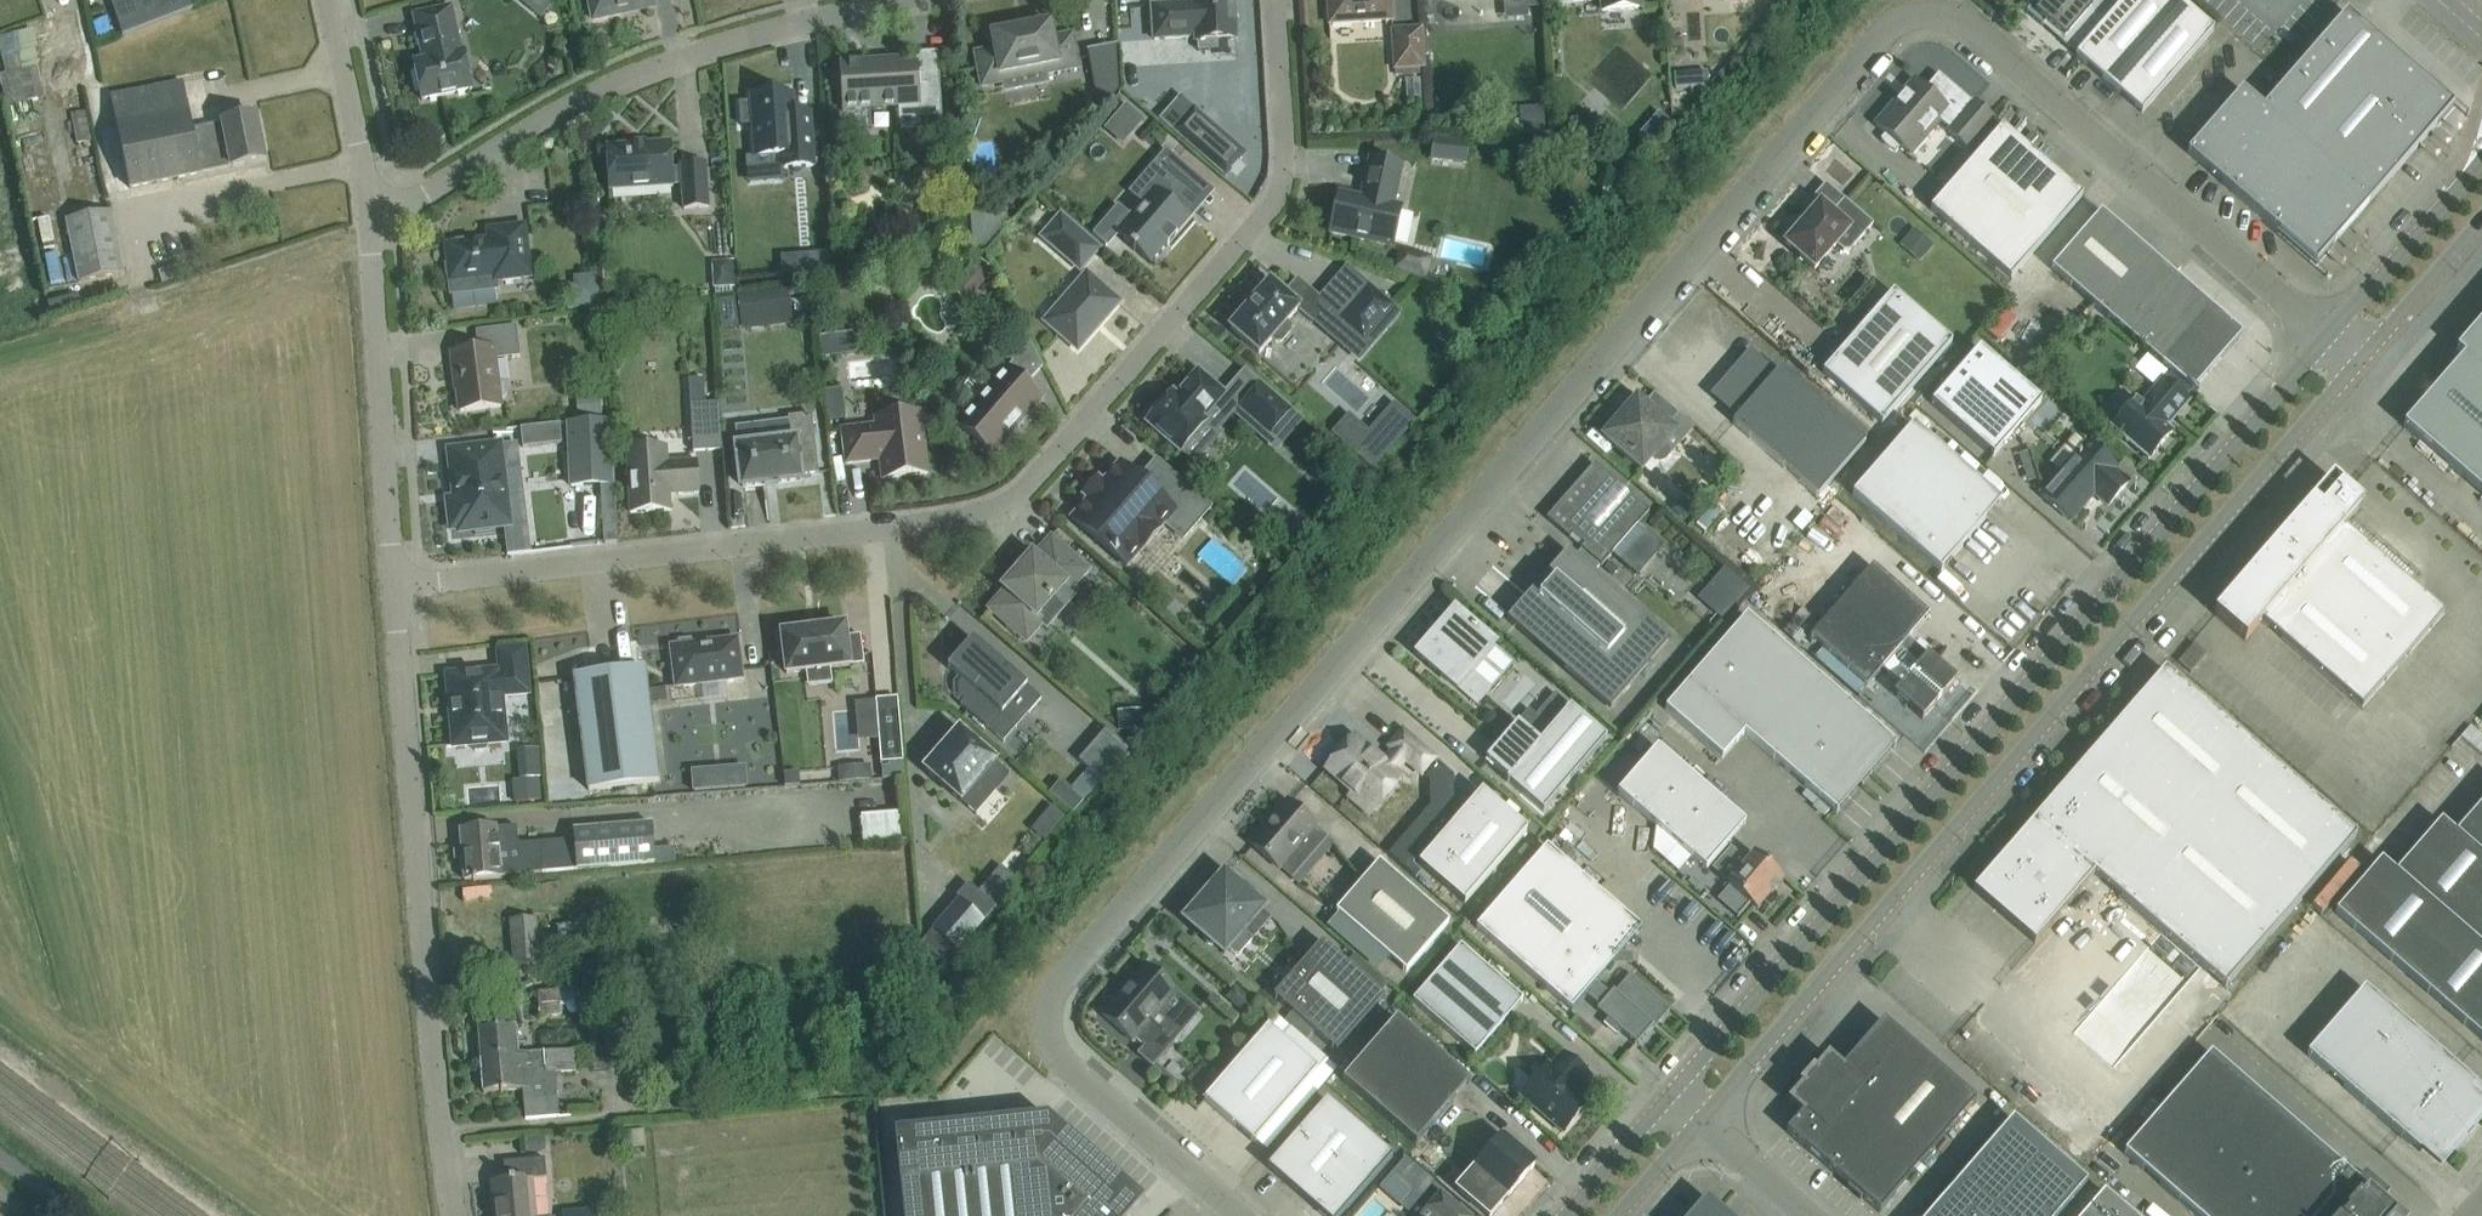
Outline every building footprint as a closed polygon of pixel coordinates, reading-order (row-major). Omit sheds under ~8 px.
[(120,37),(192,9),(188,0),(105,0),(120,37)] [(652,0),(588,0),(593,20),(619,15),(618,7),(652,0)] [(1193,3),(1151,6),(1153,40),(1195,37),(1195,42),(1197,42),(1198,52),(1217,51),(1217,41),(1236,40),(1234,0),(1193,0),(1193,3)] [(1329,25),(1392,21),(1391,0),(1328,0),(1329,25)] [(1602,11),(1641,9),(1641,0),(1601,0),(1602,11)] [(2026,13),(2043,27),(2046,23),(2065,39),(2070,34),(2084,46),(2076,56),(2142,114),(2213,31),(2177,0),(2047,0),(2046,1),(2045,0),(2037,0),(2026,13)] [(422,100),(471,90),(463,52),(461,52),(451,7),(413,15),(423,60),(413,63),(422,100)] [(2438,126),(2455,107),(2346,13),(2263,109),(2242,90),(2187,153),(2316,266),(2333,247),(2332,246),(2437,125),(2438,126)] [(1002,76),(1044,68),(1045,75),(1079,68),(1072,35),(1053,38),(1051,24),(991,35),(994,50),(975,53),(981,87),(1003,83),(1002,76)] [(1394,69),(1423,68),(1421,29),(1392,30),(1394,69)] [(1104,49),(1090,52),(1095,80),(1100,108),(1113,96),(1117,91),(1115,47),(1104,49)] [(5,105),(45,97),(35,51),(6,57),(9,70),(0,73),(0,78),(5,105)] [(842,111),(898,108),(900,128),(942,126),(938,53),(915,55),(916,67),(877,69),(877,63),(839,65),(842,111)] [(1688,73),(1673,74),(1675,91),(1690,89),(1688,73)] [(1900,147),(1908,153),(1923,136),(1925,138),(1939,122),(1936,120),(1940,116),(1952,128),(1948,132),(1967,148),(1992,119),(1974,103),(1973,104),(1938,74),(1937,76),(1939,77),(1926,92),(1914,81),(1876,125),(1886,134),(1881,140),(1885,145),(1889,149),(1895,152),(1900,147)] [(265,162),(256,116),(222,123),(223,124),(192,131),(182,83),(111,98),(129,188),(201,174),(200,173),(230,168),(231,169),(265,162)] [(795,123),(793,95),(751,98),(752,103),(740,104),(742,126),(753,125),(755,157),(781,156),(782,169),(815,167),(812,122),(795,123)] [(1124,100),(1112,115),(1130,131),(1143,116),(1124,100)] [(1245,154),(1193,108),(1174,130),(1226,176),(1245,154)] [(92,140),(87,110),(72,113),(77,143),(92,140)] [(2010,280),(2082,197),(2002,127),(1930,210),(2010,280)] [(1469,141),(1433,138),(1431,160),(1467,163),(1469,141)] [(607,148),(610,191),(673,187),(673,185),(682,185),(684,210),(708,208),(705,165),(681,166),(681,169),(671,169),(670,144),(643,145),(643,147),(634,147),(633,146),(607,148)] [(1118,207),(1094,235),(1107,247),(1118,234),(1131,245),(1129,247),(1134,251),(1136,249),(1151,263),(1188,220),(1181,213),(1195,197),(1183,187),(1193,175),(1167,152),(1156,164),(1160,167),(1145,184),(1152,190),(1129,217),(1119,208),(1118,207)] [(1364,200),(1339,194),(1330,233),(1392,247),(1401,208),(1393,206),(1401,165),(1370,159),(1363,190),(1366,190),(1364,200)] [(1874,225),(1844,199),(1832,214),(1821,204),(1785,245),(1815,270),(1836,246),(1843,252),(1850,252),(1874,225)] [(1006,210),(969,214),(973,250),(985,249),(1007,222),(1006,210)] [(111,212),(87,217),(66,221),(79,283),(123,274),(111,212)] [(2100,213),(2051,270),(2163,367),(2169,372),(2192,392),(2241,335),(2212,310),(2100,213)] [(1080,269),(1097,249),(1061,217),(1043,237),(1080,269)] [(449,278),(450,282),(451,294),(453,294),(451,282),(493,277),(494,282),(530,278),(524,226),(487,231),(489,240),(469,243),(466,240),(455,241),(454,245),(445,246),(447,263),(444,265),(445,276),(449,278)] [(829,253),(809,255),(811,275),(830,274),(829,253)] [(976,256),(963,273),(980,287),(994,271),(976,256)] [(162,283),(185,276),(182,265),(158,273),(162,283)] [(1077,348),(1117,302),(1087,276),(1047,322),(1077,348)] [(1326,306),(1297,281),(1284,295),(1270,282),(1229,329),(1259,354),(1272,339),(1275,343),(1281,342),(1290,332),(1290,326),(1286,323),(1298,309),(1313,322),(1326,306)] [(1393,308),(1369,287),(1341,319),(1340,320),(1364,341),(1393,308)] [(1893,293),(1823,373),(1881,424),(1952,344),(1893,293)] [(597,295),(566,298),(567,312),(599,309),(597,295)] [(2456,350),(2463,357),(2403,426),(2481,495),(2481,320),(2456,350)] [(501,383),(498,383),(495,360),(520,357),(516,326),(475,331),(478,350),(450,353),(453,379),(456,378),(460,412),(501,407),(500,399),(503,399),(507,395),(506,386),(501,383)] [(1022,423),(1042,399),(1026,385),(1042,367),(1025,334),(1005,357),(1012,363),(1007,369),(1005,368),(985,391),(998,403),(988,414),(975,403),(957,424),(993,456),(1011,435),(1010,434),(1020,422),(1022,423)] [(1979,349),(1931,404),(1993,457),(2041,402),(1979,349)] [(1818,498),(1865,443),(1780,369),(1774,375),(1750,354),(1713,396),(1738,417),(1732,424),(1818,498)] [(1203,419),(1224,394),(1198,372),(1168,406),(1164,403),(1162,407),(1160,405),(1157,405),(1147,416),(1147,419),(1149,421),(1147,424),(1180,452),(1206,422),(1203,419)] [(2135,400),(2111,428),(2148,460),(2172,432),(2167,428),(2189,402),(2163,380),(2141,405),(2135,400)] [(1240,408),(1270,434),(1291,411),(1261,384),(1240,408)] [(1674,433),(1667,427),(1679,414),(1654,394),(1643,406),(1637,401),(1623,416),(1624,417),(1619,424),(1617,423),(1604,438),(1642,470),(1652,458),(1656,461),(1660,462),(1664,460),(1667,457),(1668,453),(1667,448),(1663,445),(1674,433)] [(720,404),(690,406),(693,453),(723,451),(720,404)] [(927,474),(920,414),(875,419),(876,426),(842,430),(846,464),(870,461),(870,459),(880,458),(882,479),(927,474)] [(818,474),(811,415),(789,418),(792,442),(737,449),(742,487),(800,480),(800,476),(818,474)] [(568,423),(571,487),(612,485),(610,422),(568,423)] [(559,425),(520,429),(523,448),(561,444),(559,425)] [(1852,496),(1940,572),(2001,502),(1913,426),(1852,496)] [(2117,468),(2087,442),(2040,495),(2070,521),(2094,494),(2108,506),(2128,483),(2114,471),(2117,468)] [(500,445),(449,451),(456,507),(449,508),(451,529),(458,529),(459,532),(474,530),(475,535),(495,532),(494,528),(510,526),(503,471),(520,469),(517,445),(500,447),(500,445)] [(626,451),(630,514),(670,511),(669,493),(678,492),(678,495),(698,494),(696,462),(667,464),(666,448),(626,451)] [(1183,539),(1210,508),(1166,471),(1149,490),(1119,464),(1071,519),(1126,567),(1165,523),(1183,539)] [(1612,599),(1597,587),(1602,581),(1594,573),(1600,566),(1602,567),(1613,555),(1637,576),(1662,547),(1637,526),(1649,512),(1629,495),(1599,530),(1586,520),(1617,484),(1594,464),(1546,519),(1569,540),(1573,536),(1584,546),(1574,557),(1568,551),(1566,553),(1573,559),(1559,575),(1555,579),(1515,625),(1509,619),(1507,621),(1534,644),(1536,641),(1566,667),(1563,670),(1610,710),(1611,708),(1604,702),(1659,640),(1666,646),(1671,640),(1617,593),(1612,599)] [(2444,614),(2343,527),(2359,509),(2363,505),(2331,479),(2214,614),(2245,641),(2261,621),(2362,709),(2444,614)] [(1075,592),(1070,589),(1086,570),(1051,539),(1035,558),(1032,556),(1003,588),(1006,591),(990,609),(1026,640),(1042,622),(1046,626),(1075,592)] [(1900,649),(1929,615),(1873,567),(1810,639),(1866,688),(1883,668),(1902,684),(1893,695),(1922,720),(1956,680),(1927,655),(1919,665),(1900,649)] [(1698,608),(1697,608),(1721,628),(1746,600),(1722,579),(1698,608)] [(1470,674),(1495,645),(1459,614),(1457,617),(1453,614),(1457,610),(1456,609),(1416,655),(1457,689),(1458,688),(1476,704),(1489,689),(1470,674)] [(1744,734),(1834,812),(1836,814),(1838,812),(1837,811),(1860,784),(1862,786),(1863,785),(1859,781),(1866,773),(1870,777),(1871,775),(1869,773),(1893,747),(1894,748),(1896,746),(1894,744),(1893,744),(1746,616),(1665,710),(1722,760),(1744,734)] [(849,666),(846,637),(844,626),(781,634),(786,674),(849,666)] [(1027,686),(972,639),(947,668),(961,680),(958,685),(958,696),(964,701),(960,705),(989,730),(1014,701),(1028,714),(1041,699),(1027,687),(1027,686)] [(676,687),(742,679),(737,640),(695,645),(691,640),(679,641),(676,647),(671,648),(676,687)] [(529,694),(527,672),(524,649),(498,651),(500,670),(446,675),(453,748),(471,746),(472,747),(475,751),(485,750),(487,746),(488,746),(488,745),(506,743),(502,697),(529,694)] [(659,782),(645,669),(574,678),(589,791),(659,782)] [(2356,837),(2164,670),(1973,891),(2034,944),(2094,875),(2225,988),(2356,837)] [(903,762),(898,699),(875,701),(881,764),(903,762)] [(1518,723),(1486,760),(1508,779),(1506,781),(1543,813),(1606,739),(1570,707),(1540,742),(1518,723)] [(1145,730),(1144,709),(1117,711),(1118,732),(1145,730)] [(983,778),(998,790),(1010,776),(996,763),(959,730),(943,748),(939,744),(922,763),(927,767),(924,770),(961,803),(983,778)] [(1131,752),(1106,730),(1079,761),(1104,783),(1131,752)] [(1401,779),(1397,775),(1384,764),(1395,752),(1421,775),(1434,760),(1402,732),(1389,747),(1393,751),(1383,763),(1353,738),(1326,770),(1353,793),(1349,797),(1370,815),(1401,779)] [(1657,748),(1618,794),(1679,847),(1692,858),(1706,870),(1745,824),(1657,748)] [(871,766),(846,767),(847,782),(871,782),(871,766)] [(746,771),(731,772),(733,790),(747,789),(746,771)] [(1482,791),(1418,865),(1464,904),(1528,831),(1482,791)] [(1278,869),(1279,868),(1290,855),(1298,862),(1303,863),(1307,861),(1314,854),(1327,838),(1315,827),(1315,826),(1288,802),(1273,819),(1274,819),(1266,829),(1265,828),(1251,845),(1278,869)] [(2455,834),(2481,858),(2481,803),(2455,834)] [(903,808),(857,812),(859,841),(905,837),(903,808)] [(2455,834),(2440,821),(2395,873),(2481,949),(2481,858),(2455,834)] [(517,826),(460,831),(464,880),(502,877),(502,876),(675,861),(674,848),(655,850),(653,824),(574,831),(575,840),(541,843),(519,845),(517,826)] [(1571,1011),(1585,995),(1611,1016),(1604,1024),(1616,1035),(1620,1031),(1631,1040),(1630,1041),(1631,1042),(1632,1041),(1635,1044),(1634,1045),(1635,1045),(1637,1044),(1638,1045),(1639,1044),(1638,1043),(1641,1040),(1642,1041),(1643,1040),(1642,1039),(1645,1036),(1645,1037),(1646,1036),(1646,1035),(1652,1028),(1657,1022),(1659,1024),(1670,1010),(1652,995),(1653,994),(1652,993),(1651,994),(1649,992),(1650,991),(1648,990),(1648,991),(1630,975),(1616,991),(1613,989),(1609,994),(1596,982),(1642,930),(1546,847),(1476,928),(1571,1011)] [(1679,847),(1664,863),(1678,875),(1692,858),(1679,847)] [(1730,887),(1718,901),(1738,919),(1750,905),(1757,911),(1784,880),(1755,854),(1727,885),(1730,887)] [(2395,873),(2381,861),(2335,913),(2481,1040),(2481,949),(2395,873)] [(1406,973),(1449,923),(1379,862),(1336,912),(1406,973)] [(1264,908),(1224,874),(1185,920),(1203,936),(1204,938),(1204,940),(1205,941),(1206,943),(1208,944),(1210,944),(1211,945),(1213,945),(1224,954),(1228,949),(1235,956),(1238,955),(1251,940),(1251,938),(1244,931),(1264,908)] [(959,899),(932,931),(957,953),(985,922),(959,899)] [(537,918),(510,920),(514,973),(540,971),(537,918)] [(574,925),(559,926),(560,949),(575,948),(577,973),(559,974),(560,988),(585,986),(585,976),(636,972),(634,944),(613,945),(612,933),(574,936),(574,925)] [(1336,1052),(1384,997),(1322,942),(1273,997),(1336,1052)] [(1475,1056),(1523,1001),(1461,946),(1412,1001),(1475,1056)] [(1148,1023),(1175,992),(1146,966),(1103,1016),(1132,1041),(1134,1039),(1144,1047),(1137,1055),(1153,1069),(1174,1044),(1158,1030),(1157,1031),(1148,1023)] [(2307,1055),(2409,1144),(2413,1140),(2440,1163),(2458,1143),(2457,1143),(2472,1126),(2472,1127),(2481,1115),(2481,1099),(2462,1082),(2466,1078),(2364,989),(2307,1055)] [(545,992),(547,1015),(562,1014),(560,991),(545,992)] [(1396,1020),(1342,1082),(1416,1146),(1470,1083),(1396,1020)] [(1879,1213),(1976,1102),(1883,1021),(1841,1069),(1828,1058),(1814,1073),(1812,1071),(1800,1085),(1802,1087),(1789,1102),(1802,1114),(1786,1132),(1848,1186),(1847,1188),(1860,1200),(1862,1198),(1879,1213)] [(478,1030),(481,1059),(501,1058),(503,1072),(530,1070),(541,1063),(540,1053),(517,1055),(514,1027),(478,1030)] [(1268,1027),(1204,1101),(1254,1144),(1318,1070),(1268,1027)] [(576,1071),(574,1048),(544,1051),(545,1065),(541,1067),(541,1063),(530,1070),(503,1072),(501,1058),(481,1059),(483,1093),(500,1092),(501,1093),(503,1093),(503,1092),(523,1090),(525,1120),(558,1117),(554,1073),(576,1071)] [(2195,1072),(2124,1154),(2196,1215),(2396,1215),(2381,1203),(2388,1196),(2364,1175),(2358,1182),(2210,1054),(2195,1072)] [(1521,1096),(1563,1133),(1590,1102),(1577,1091),(1589,1077),(1563,1055),(1551,1068),(1548,1065),(1521,1096)] [(1393,1158),(1327,1100),(1267,1168),(1322,1215),(1342,1215),(1393,1158)] [(894,1132),(903,1215),(1115,1215),(1134,1194),(1112,1175),(1109,1178),(1057,1134),(1062,1129),(1047,1116),(894,1132)] [(2087,1184),(2013,1120),(1929,1215),(2059,1215),(2087,1184)] [(656,1135),(641,1137),(644,1159),(659,1157),(656,1135)] [(1502,1138),(1457,1190),(1486,1215),(1491,1215),(1535,1166),(1502,1138)] [(1394,1155),(1399,1149),(1393,1143),(1387,1149),(1394,1155)] [(1435,1183),(1407,1158),(1394,1172),(1422,1197),(1435,1183)] [(532,1179),(546,1178),(544,1159),(504,1162),(505,1181),(490,1182),(493,1215),(536,1215),(532,1179)] [(1441,1193),(1428,1208),(1427,1207),(1419,1215),(1467,1215),(1441,1193)] [(2104,1193),(2084,1215),(2131,1215),(2104,1193)] [(1717,1207),(1697,1209),(1691,1215),(1727,1215),(1717,1207)]
